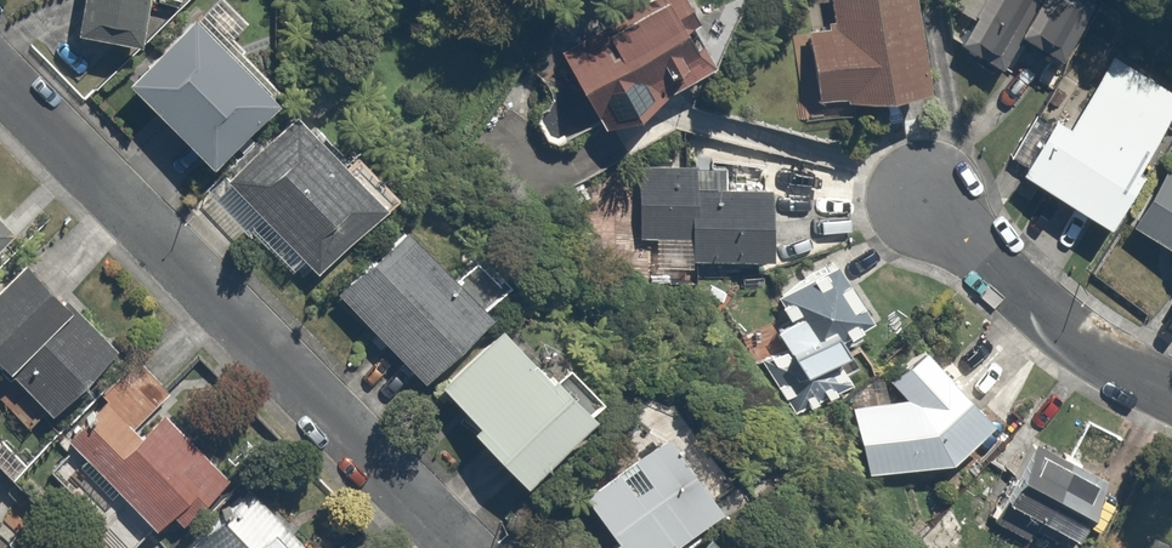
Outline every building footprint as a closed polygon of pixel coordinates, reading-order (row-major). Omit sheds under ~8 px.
[(139,0),(77,0),(72,27),(133,38),(139,0)] [(552,52),(594,123),(705,61),(684,23),(699,15),(691,0),(645,0),(552,52)] [(827,21),(803,26),(815,94),(925,74),(912,0),(824,0),(827,21)] [(972,12),(954,41),(992,65),(1014,31),(1049,53),(1083,0),(953,0),(972,12)] [(183,9),(122,73),(206,154),(267,89),(183,9)] [(1106,48),(1064,119),(1050,110),(1014,169),(1101,223),(1171,110),(1171,89),(1106,48)] [(293,105),(218,176),(305,269),(380,199),(293,105)] [(1162,161),(1127,217),(1171,245),(1171,168),(1162,161)] [(693,165),(639,164),(636,237),(688,238),(688,254),(760,256),(762,185),(693,184),(693,165)] [(476,249),(449,275),(395,219),(327,285),(412,373),(476,312),(507,281),(476,249)] [(827,252),(770,289),(782,317),(750,337),(797,409),(842,380),(824,352),(857,331),(849,320),(864,310),(827,252)] [(9,380),(0,389),(0,400),(24,423),(44,403),(51,410),(113,348),(18,253),(0,271),(0,365),(12,377),(9,380)] [(464,422),(515,472),(587,401),(558,372),(553,377),(496,320),(438,377),(474,413),(464,422)] [(902,391),(848,407),(867,477),(941,457),(987,411),(920,341),(886,376),(902,391)] [(101,398),(60,434),(151,529),(168,512),(179,523),(227,478),(157,405),(168,394),(130,354),(93,389),(101,398)] [(725,496),(662,416),(576,484),(613,531),(592,547),(659,547),(725,496)] [(1095,476),(1028,433),(974,516),(1021,546),(1038,518),(1060,532),(1095,476)] [(177,547),(311,547),(243,481),(177,547)] [(22,512),(0,492),(0,537),(22,512)] [(690,547),(722,547),(707,532),(690,547)]
